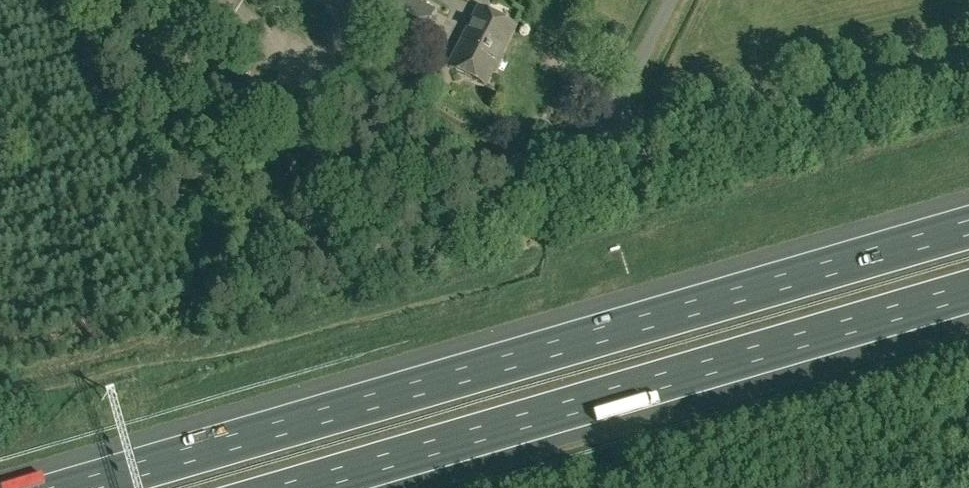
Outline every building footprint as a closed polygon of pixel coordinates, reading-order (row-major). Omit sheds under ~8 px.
[(339,8),(343,0),(324,0),(339,8)] [(358,17),(415,47),(434,10),(415,0),(366,0),(358,17)] [(514,26),(478,8),(472,20),(473,20),(467,33),(466,32),(448,67),(485,86),(492,71),(494,71),(501,57),(499,56),(514,26)]
